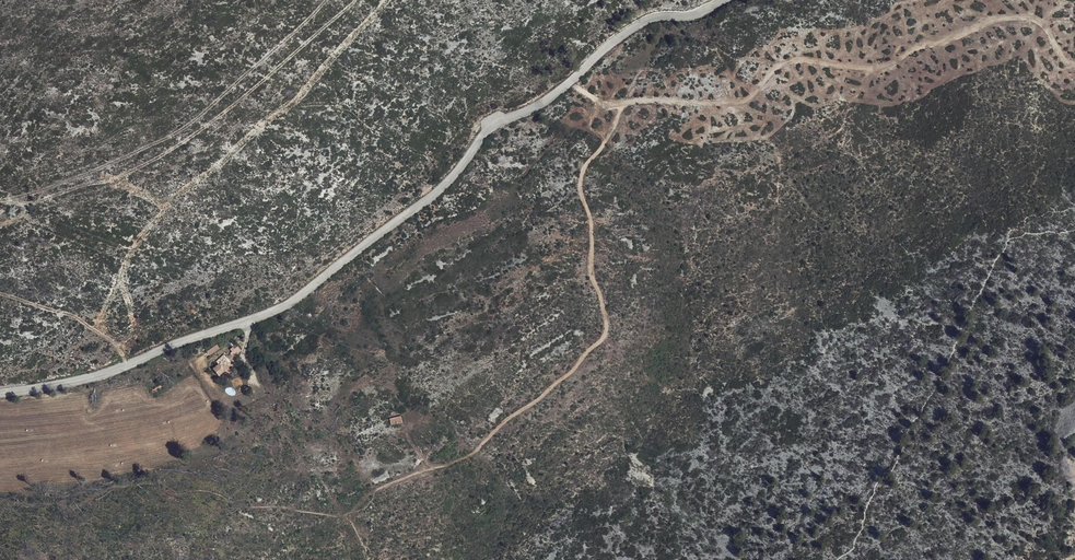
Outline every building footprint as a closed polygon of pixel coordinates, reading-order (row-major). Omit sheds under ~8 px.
[(217,344),(207,351),(210,355),(220,348),(217,344)] [(224,355),(216,360),(218,363),(223,370),(227,367),(226,364),(236,357),(236,354),(240,352),(236,345),(231,350),(228,351),(230,356),(226,358),(224,355)] [(218,363),(213,367),(217,374),(223,370),(218,363)]
